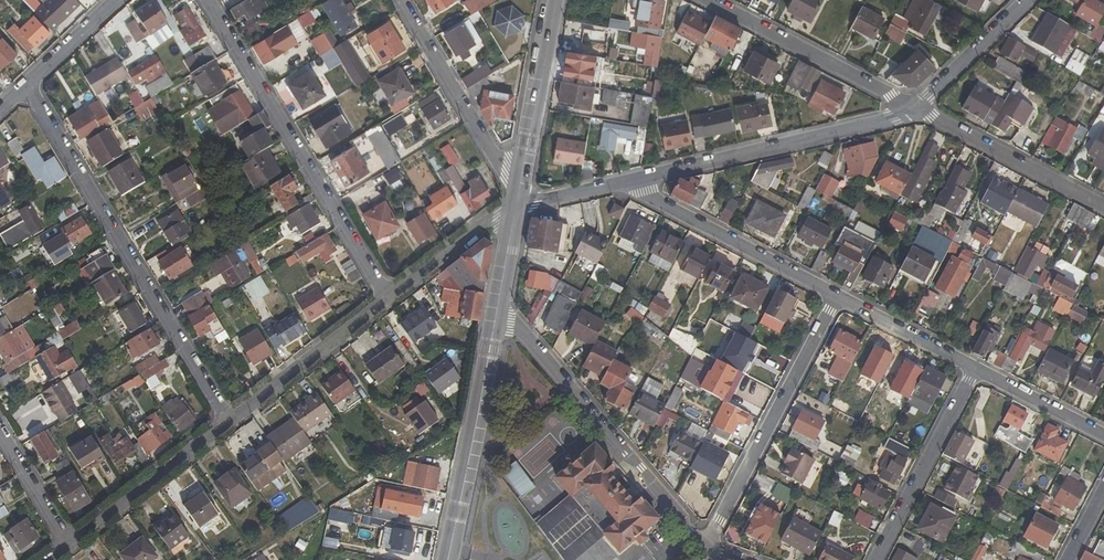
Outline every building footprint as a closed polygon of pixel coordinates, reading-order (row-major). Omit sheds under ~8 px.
[(33,0),(23,0),(32,9),(37,4),(33,0)] [(80,4),(77,0),(47,0),(35,12),(52,30),(80,4)] [(230,9),(235,18),(244,12),(246,16),(248,19),(266,8),(263,2),(266,0),(245,0),(230,9)] [(341,0),(330,0),(323,5),(341,35),(356,25),(341,0)] [(455,0),(426,0),(434,13),(455,0)] [(471,15),(478,11),(495,0),(467,0),(463,3),(471,15)] [(641,10),(637,33),(650,35),(662,38),(664,30),(658,29),(662,4),(664,5),(665,0),(663,0),(632,0),(631,8),(641,10)] [(680,0),(669,0),(668,10),(677,12),(680,0)] [(823,0),(791,0),(786,10),(811,22),(823,0)] [(935,2),(931,0),(903,0),(890,25),(906,33),(909,28),(924,36),(940,5),(935,2)] [(984,0),(958,0),(978,11),(984,0)] [(1100,44),(1103,36),(1103,28),(1097,24),(1103,12),(1103,7),(1091,0),(1072,0),(1081,5),(1076,13),(1096,25),(1089,37),(1100,44)] [(144,27),(141,30),(145,38),(146,38),(167,22),(152,1),(135,13),(144,27)] [(523,16),(511,6),(497,11),(495,26),(505,35),(519,30),(521,26),(523,26),(524,21),(522,21),(523,16)] [(874,39),(884,19),(862,7),(851,28),(874,39)] [(204,37),(187,8),(179,14),(181,17),(176,19),(183,30),(180,33),(188,47),(204,37)] [(688,11),(676,33),(700,45),(711,23),(688,11)] [(235,18),(238,21),(246,16),(244,12),(235,18)] [(1051,52),(1067,25),(1048,14),(1031,42),(1051,53),(1051,52)] [(729,50),(740,29),(715,16),(711,23),(700,45),(702,46),(707,38),(714,42),(710,48),(724,56),(728,50),(729,50)] [(21,30),(36,45),(39,48),(47,41),(44,38),(50,32),(34,17),(21,30)] [(127,25),(137,43),(145,38),(141,30),(135,20),(127,25)] [(631,23),(610,20),(608,28),(629,32),(631,23)] [(405,49),(389,22),(366,35),(382,62),(405,49)] [(461,23),(461,22),(442,33),(456,56),(468,49),(460,36),(467,32),(465,28),(467,27),(464,22),(461,23)] [(29,52),(36,45),(21,30),(14,23),(7,30),(29,52)] [(1051,52),(1059,57),(1075,29),(1067,25),(1051,52)] [(297,43),(287,26),(253,46),(264,64),(297,43)] [(339,44),(329,29),(324,33),(333,48),(339,44)] [(609,33),(584,29),(579,54),(596,57),(597,57),(599,49),(606,50),(609,33)] [(311,40),(320,56),(333,48),(324,33),(311,40)] [(650,35),(649,39),(632,36),(630,46),(639,47),(647,49),(646,55),(644,65),(658,68),(662,38),(650,35)] [(2,68),(17,54),(0,36),(0,66),(2,68)] [(1011,39),(1006,48),(1004,46),(999,53),(1016,62),(1020,55),(1032,62),(1036,55),(1024,48),(1025,47),(1011,39)] [(366,79),(345,43),(336,49),(357,84),(366,79)] [(216,59),(208,46),(193,55),(200,68),(213,60),(216,59)] [(919,50),(887,81),(898,87),(915,87),(935,67),(919,50)] [(596,57),(579,54),(567,52),(562,82),(591,87),(596,57)] [(769,82),(778,65),(754,53),(745,70),(769,82)] [(145,79),(148,83),(166,72),(156,56),(128,73),(135,84),(145,79)] [(1018,68),(998,56),(992,68),(1012,79),(1018,68)] [(597,57),(596,57),(591,87),(594,87),(595,87),(600,57),(597,57)] [(95,96),(128,76),(117,58),(84,77),(95,96)] [(203,96),(226,82),(213,60),(200,68),(192,73),(191,74),(203,96)] [(787,84),(799,90),(801,88),(811,67),(799,60),(787,84)] [(1065,70),(1079,78),(1082,73),(1085,69),(1070,60),(1065,70)] [(801,88),(810,92),(820,71),(811,67),(801,88)] [(413,92),(399,68),(377,80),(392,105),(413,92)] [(461,80),(466,89),(467,88),(483,78),(478,70),(461,80)] [(324,95),(310,71),(288,85),(302,108),(324,95)] [(1093,78),(1082,73),(1079,78),(1078,80),(1103,96),(1103,87),(1092,80),(1093,78)] [(158,81),(163,90),(173,84),(167,75),(158,81)] [(483,78),(467,88),(472,96),(484,89),(490,85),(485,77),(483,78)] [(710,86),(710,82),(682,78),(680,83),(682,83),(706,86),(710,86)] [(661,98),(664,81),(656,80),(652,96),(661,98)] [(833,113),(844,92),(821,80),(810,101),(833,113)] [(1103,106),(1103,105),(1103,96),(1078,80),(1070,93),(1082,101),(1085,96),(1103,106)] [(594,87),(591,87),(562,82),(558,101),(578,104),(577,108),(589,110),(594,87)] [(1018,91),(1021,84),(1016,82),(1012,88),(1018,91)] [(248,120),(254,116),(235,84),(208,100),(212,107),(216,105),(231,130),(248,120)] [(961,108),(990,125),(1002,104),(973,88),(961,108)] [(149,99),(143,89),(138,93),(143,102),(149,99)] [(624,107),(627,93),(605,89),(602,103),(624,107)] [(484,90),(480,110),(500,143),(511,138),(514,121),(509,120),(513,96),(484,90)] [(449,119),(434,93),(418,103),(434,129),(449,119)] [(1032,107),(1008,94),(1002,104),(990,125),(1001,130),(1009,118),(1021,125),(1032,107)] [(652,98),(636,95),(631,125),(647,128),(652,98)] [(141,122),(159,112),(151,98),(149,99),(143,102),(133,109),(141,122)] [(81,138),(98,127),(99,129),(112,122),(98,100),(72,116),(78,126),(75,129),(81,138)] [(750,104),(737,107),(743,131),(772,124),(767,102),(750,107),(750,104)] [(351,132),(335,105),(310,121),(326,148),(351,132)] [(705,135),(705,137),(735,130),(731,108),(690,119),(694,137),(705,135)] [(266,129),(271,125),(262,111),(254,116),(248,120),(252,127),(262,122),(266,129)] [(1083,141),(1086,143),(1103,114),(1100,112),(1088,131),(1083,141)] [(72,116),(69,118),(75,129),(78,126),(72,116)] [(1067,154),(1075,139),(1082,142),(1083,141),(1088,131),(1079,126),(1077,130),(1055,118),(1041,142),(1063,154),(1064,152),(1067,154)] [(660,126),(664,148),(690,143),(685,121),(660,126)] [(604,122),(602,132),(601,132),(599,147),(616,150),(617,145),(631,148),(632,139),(635,140),(637,128),(604,122)] [(387,169),(400,160),(379,123),(350,141),(353,147),(334,158),(343,173),(339,175),(346,187),(369,173),(360,158),(375,149),(387,169)] [(182,138),(174,124),(168,127),(177,142),(182,138)] [(263,129),(241,143),(250,159),(267,149),(273,145),(263,129)] [(1093,164),(1103,170),(1103,130),(1102,129),(1088,153),(1096,158),(1093,164)] [(107,131),(87,143),(101,168),(121,156),(107,131)] [(24,153),(15,139),(7,144),(19,163),(24,160),(37,182),(41,179),(47,188),(65,178),(55,159),(43,166),(32,148),(24,153)] [(581,165),(584,144),(557,139),(553,160),(581,165)] [(633,145),(631,159),(641,160),(644,143),(638,142),(637,146),(633,145)] [(938,147),(928,142),(921,155),(923,156),(902,196),(916,203),(933,170),(927,167),(931,161),(938,147)] [(428,156),(434,152),(429,144),(423,148),(428,156)] [(458,160),(448,144),(440,149),(449,165),(458,160)] [(857,174),(867,177),(877,157),(873,158),(871,144),(845,151),(850,172),(845,185),(852,188),(857,174)] [(182,150),(186,157),(191,154),(187,147),(182,150)] [(240,165),(254,189),(278,175),(269,161),(273,159),(267,149),(250,159),(240,165)] [(8,164),(0,152),(0,169),(8,164)] [(818,165),(826,169),(833,156),(825,152),(818,165)] [(334,158),(330,161),(339,175),(343,173),(334,158)] [(758,166),(750,182),(767,191),(777,171),(793,167),(791,158),(758,166)] [(278,175),(281,173),(273,159),(269,161),(278,175)] [(129,160),(108,173),(122,195),(143,182),(129,160)] [(933,170),(937,163),(931,161),(927,167),(933,170)] [(876,183),(882,187),(900,195),(910,176),(886,163),(876,183)] [(199,189),(185,165),(167,176),(182,200),(185,198),(199,189)] [(444,170),(450,180),(457,191),(465,187),(451,165),(444,170)] [(942,195),(939,193),(934,204),(953,214),(965,192),(956,188),(961,179),(965,181),(969,173),(957,167),(942,195)] [(208,184),(199,168),(194,171),(204,187),(208,184)] [(384,173),(388,184),(401,180),(397,168),(384,173)] [(436,173),(443,184),(450,180),(444,170),(443,168),(436,173)] [(679,181),(672,196),(699,211),(706,198),(695,192),(697,188),(704,175),(679,181)] [(837,182),(824,175),(815,191),(823,195),(829,198),(837,182)] [(167,176),(162,179),(176,203),(182,200),(167,176)] [(290,193),(297,189),(289,176),(270,188),(285,212),(297,205),(290,193)] [(469,181),(472,187),(461,194),(471,211),(488,201),(485,196),(489,194),(478,176),(469,181)] [(992,180),(980,203),(1004,215),(1006,212),(1018,190),(1006,184),(1005,186),(1001,185),(992,180)] [(211,182),(208,184),(204,187),(209,195),(216,190),(211,182)] [(432,203),(426,207),(433,220),(458,205),(447,185),(428,197),(432,203)] [(209,196),(209,195),(204,187),(199,189),(185,198),(190,207),(209,196)] [(882,187),(880,192),(897,201),(900,195),(882,187)] [(706,198),(708,194),(697,188),(695,192),(706,198)] [(808,188),(798,207),(805,211),(815,191),(808,188)] [(1018,190),(1006,212),(1036,228),(1048,205),(1018,189),(1018,190)] [(309,204),(315,200),(311,193),(301,200),(304,207),(309,204)] [(723,211),(718,220),(728,225),(742,197),(734,193),(724,212),(723,211)] [(823,195),(821,200),(832,205),(834,201),(829,198),(823,195)] [(853,211),(857,213),(865,199),(860,196),(853,211)] [(399,225),(384,201),(363,214),(377,238),(399,225)] [(832,205),(831,208),(849,217),(853,211),(834,201),(832,205)] [(773,238),(784,216),(757,202),(746,223),(773,238)] [(73,204),(57,213),(62,222),(78,212),(73,204)] [(312,210),(309,204),(304,207),(285,219),(291,229),(296,226),(301,235),(320,223),(316,217),(319,215),(315,208),(312,210)] [(610,215),(619,220),(625,209),(615,204),(610,215)] [(1062,227),(1072,232),(1077,223),(1084,209),(1074,204),(1062,227)] [(23,221),(0,235),(0,236),(4,243),(9,250),(44,229),(30,206),(18,213),(23,221)] [(1077,223),(1086,228),(1093,214),(1084,209),(1077,223)] [(178,210),(157,223),(171,247),(178,243),(188,237),(186,235),(180,224),(184,221),(178,210)] [(435,233),(423,212),(406,223),(418,244),(435,233)] [(913,217),(911,220),(923,226),(929,214),(924,212),(920,220),(913,217)] [(634,251),(642,255),(655,229),(630,216),(620,236),(637,245),(634,251)] [(64,234),(44,246),(55,265),(71,255),(67,248),(90,234),(81,217),(61,229),(64,234)] [(901,232),(906,224),(893,217),(888,226),(901,232)] [(952,217),(950,221),(960,227),(960,226),(962,222),(952,217)] [(821,249),(832,230),(808,218),(798,236),(806,241),(804,244),(811,248),(813,244),(821,249)] [(186,235),(191,232),(184,221),(180,224),(186,235)] [(528,248),(564,254),(569,226),(539,221),(533,225),(528,248)] [(952,241),(923,226),(900,269),(924,281),(935,260),(925,256),(929,248),(938,253),(942,245),(949,247),(952,241)] [(960,226),(960,227),(952,241),(959,245),(968,229),(960,226)] [(308,235),(311,242),(326,234),(322,227),(308,235)] [(850,271),(843,286),(851,290),(876,243),(844,227),(835,245),(840,247),(833,262),(850,271)] [(972,239),(974,240),(969,250),(975,254),(982,257),(993,237),(977,229),(972,239)] [(575,253),(576,253),(587,233),(586,232),(575,253)] [(649,261),(669,272),(684,243),(663,232),(652,251),(653,253),(649,261)] [(597,264),(608,244),(587,233),(576,253),(597,264)] [(329,255),(336,250),(326,234),(311,242),(296,252),(302,262),(318,253),(324,263),(331,259),(329,255)] [(484,240),(446,270),(462,291),(484,295),(492,244),(484,240)] [(258,259),(247,241),(239,246),(240,247),(246,258),(250,263),(258,259)] [(178,243),(171,247),(155,257),(169,280),(191,266),(178,243)] [(1103,267),(1103,244),(1095,262),(1103,267)] [(30,254),(24,245),(10,252),(16,262),(30,254)] [(240,261),(246,258),(240,247),(210,265),(217,276),(220,274),(224,271),(234,289),(237,287),(250,279),(240,261)] [(969,266),(975,254),(969,250),(963,247),(957,260),(951,257),(943,272),(961,282),(963,280),(967,272),(969,266)] [(1028,247),(1015,271),(1044,286),(1051,273),(1042,268),(1047,258),(1028,247)] [(78,271),(87,287),(88,287),(93,283),(113,272),(114,271),(101,248),(88,256),(89,258),(86,259),(89,265),(78,271)] [(680,270),(699,280),(711,257),(693,248),(680,270)] [(820,252),(811,269),(820,274),(829,256),(820,252)] [(303,266),(295,253),(269,268),(276,282),(303,266)] [(995,275),(992,279),(1005,286),(1013,273),(982,257),(971,279),(978,283),(986,267),(992,270),(991,273),(995,275)] [(263,258),(258,261),(264,271),(269,268),(263,258)] [(882,289),(893,268),(873,258),(863,278),(882,289)] [(352,285),(363,279),(351,259),(341,266),(352,285)] [(550,268),(533,260),(530,265),(547,274),(550,268)] [(562,268),(553,262),(550,268),(547,274),(557,279),(562,268)] [(547,274),(530,265),(528,264),(527,271),(530,272),(547,274)] [(707,284),(724,293),(735,273),(718,264),(707,284)] [(234,289),(224,271),(220,274),(230,291),(234,289)] [(277,288),(267,271),(244,286),(253,302),(277,288)] [(35,277),(32,272),(24,276),(27,282),(35,277)] [(116,298),(126,293),(113,272),(93,283),(104,303),(115,296),(116,298)] [(561,281),(557,279),(547,274),(530,272),(527,287),(553,292),(552,293),(559,298),(544,326),(561,335),(582,293),(561,281)] [(967,283),(971,274),(967,272),(963,280),(967,283)] [(1023,300),(1028,291),(1033,294),(1038,297),(1043,289),(1013,273),(1005,286),(1004,290),(1023,300)] [(732,298),(756,311),(768,288),(744,275),(732,298)] [(1057,276),(1048,292),(1072,304),(1076,297),(1072,294),(1077,286),(1057,276)] [(32,289),(40,284),(35,277),(27,282),(32,289)] [(115,296),(104,303),(93,283),(88,287),(102,311),(118,301),(116,298),(115,296)] [(318,287),(295,300),(307,321),(330,308),(318,287)] [(451,316),(479,321),(484,295),(462,291),(444,289),(442,302),(453,304),(451,316)] [(201,290),(182,302),(190,315),(209,303),(212,301),(207,292),(203,294),(201,290)] [(783,324),(796,300),(777,290),(764,314),(783,324)] [(663,301),(665,298),(658,294),(650,309),(651,310),(663,317),(669,305),(663,301)] [(1029,302),(1034,305),(1038,297),(1033,294),(1029,302)] [(233,303),(230,297),(221,303),(224,308),(233,303)] [(931,301),(923,297),(916,312),(923,316),(931,301)] [(633,300),(630,306),(638,313),(643,305),(633,300)] [(65,310),(60,303),(45,312),(59,334),(63,341),(82,329),(77,321),(65,328),(58,315),(65,310)] [(118,313),(133,338),(147,330),(145,325),(147,324),(134,304),(118,313)] [(214,336),(224,330),(210,305),(189,317),(200,336),(206,333),(210,330),(214,336)] [(411,319),(410,317),(392,330),(406,350),(437,327),(423,307),(414,314),(415,316),(411,319)] [(1081,324),(1085,315),(1071,308),(1067,317),(1081,324)] [(649,315),(661,321),(663,317),(651,310),(649,315)] [(294,312),(263,330),(274,348),(281,344),(283,346),(306,332),(294,312)] [(594,346),(597,341),(605,325),(581,312),(569,333),(594,346)] [(641,322),(661,338),(665,335),(658,328),(645,318),(641,322)] [(665,335),(668,338),(673,330),(674,327),(665,319),(658,328),(665,335)] [(1018,343),(1010,358),(1007,357),(1001,369),(1010,374),(1016,361),(1020,363),(1026,351),(1030,344),(1041,350),(1044,351),(1054,331),(1042,325),(1041,326),(1037,323),(1032,332),(1026,329),(1025,330),(1022,328),(1015,341),(1018,343)] [(756,329),(746,324),(740,335),(750,340),(756,329)] [(984,326),(971,353),(982,359),(996,332),(984,326)] [(2,366),(7,374),(7,373),(29,361),(25,353),(33,349),(20,327),(6,335),(0,338),(0,354),(6,364),(2,366)] [(134,360),(159,345),(149,328),(147,330),(133,338),(129,341),(134,349),(130,351),(132,355),(131,355),(134,360)] [(271,354),(257,329),(239,340),(247,354),(244,356),(249,363),(252,361),(253,364),(271,354)] [(691,356),(695,349),(700,340),(680,334),(673,330),(668,338),(691,356)] [(829,375),(843,382),(863,344),(839,331),(828,351),(838,356),(829,375)] [(53,346),(63,341),(59,334),(48,341),(51,347),(53,346)] [(765,345),(783,354),(786,346),(769,337),(765,345)] [(605,374),(613,360),(617,352),(597,341),(594,346),(587,360),(601,368),(599,370),(605,374)] [(1007,357),(1010,358),(1018,343),(1015,341),(1007,357)] [(1026,351),(1038,357),(1041,350),(1030,344),(1026,351)] [(53,346),(51,347),(35,357),(50,382),(77,366),(68,350),(59,355),(53,346)] [(380,355),(382,358),(368,368),(379,384),(405,365),(391,346),(380,355)] [(762,359),(779,368),(785,358),(767,349),(762,359)] [(1072,362),(1049,350),(1038,371),(1061,383),(1072,362)] [(999,352),(993,365),(1001,369),(1007,357),(999,352)] [(154,355),(134,367),(139,375),(141,374),(158,363),(154,355)] [(234,361),(242,375),(249,370),(241,357),(234,361)] [(424,373),(439,394),(461,378),(446,358),(424,373)] [(155,374),(169,365),(166,359),(158,363),(141,374),(145,382),(150,390),(160,384),(155,374)] [(599,370),(601,368),(587,360),(585,363),(599,370)] [(623,390),(632,371),(613,360),(605,374),(601,384),(610,389),(605,400),(624,410),(625,408),(627,409),(634,396),(623,390)] [(890,389),(909,398),(923,369),(905,360),(890,389)] [(732,384),(730,383),(736,371),(717,361),(711,374),(702,369),(694,386),(699,389),(721,400),(726,391),(728,392),(732,384)] [(1103,379),(1103,364),(1098,361),(1094,370),(1083,365),(1072,384),(1088,392),(1085,397),(1093,400),(1103,379)] [(835,404),(861,417),(881,380),(855,366),(835,404)] [(927,413),(945,377),(926,367),(907,402),(927,413)] [(90,387),(80,370),(70,377),(80,394),(90,387)] [(321,385),(335,404),(354,389),(342,371),(321,385)] [(7,374),(0,378),(0,388),(12,381),(7,373),(7,374)] [(134,386),(136,388),(145,382),(141,374),(139,375),(131,380),(134,386)] [(126,390),(134,386),(131,380),(123,385),(126,390)] [(78,411),(61,382),(41,394),(54,415),(56,415),(60,422),(77,411),(78,411)] [(429,391),(423,382),(415,388),(421,397),(429,391)] [(684,387),(696,393),(699,389),(694,386),(686,382),(684,387)] [(682,391),(675,387),(665,406),(664,408),(671,412),(673,408),(680,395),(682,391)] [(640,392),(629,414),(654,427),(664,408),(665,406),(640,392)] [(317,394),(290,412),(294,418),(305,433),(331,414),(317,394)] [(676,410),(684,396),(680,395),(673,408),(676,410)] [(422,404),(417,397),(403,407),(408,413),(405,415),(419,435),(439,421),(425,402),(422,404)] [(172,402),(171,400),(161,408),(179,431),(194,419),(181,402),(177,398),(172,402)] [(197,417),(184,399),(181,402),(194,419),(197,417)] [(738,422),(743,425),(748,415),(725,402),(709,432),(728,442),(738,422)] [(998,429),(994,436),(1025,452),(1031,441),(1023,437),(1017,434),(1027,414),(1012,407),(1005,421),(1011,425),(1006,433),(998,429)] [(802,411),(789,438),(815,452),(823,435),(818,432),(823,421),(802,411)] [(144,434),(137,439),(145,452),(146,456),(171,436),(154,413),(143,421),(145,425),(140,429),(144,434)] [(267,437),(284,462),(311,442),(305,433),(294,418),(267,437)] [(1066,443),(1055,436),(1058,430),(1048,425),(1035,450),(1056,462),(1066,443)] [(57,443),(49,428),(30,440),(45,464),(58,456),(52,446),(57,443)] [(680,431),(670,451),(692,463),(703,443),(680,431)] [(944,455),(962,464),(974,440),(956,431),(944,455)] [(1034,436),(1026,431),(1023,437),(1031,441),(1034,436)] [(108,435),(99,441),(114,462),(133,448),(126,438),(123,440),(119,434),(111,440),(108,435)] [(92,436),(69,450),(81,469),(95,460),(98,465),(106,460),(92,436)] [(914,442),(905,436),(902,441),(912,447),(914,442)] [(906,459),(903,458),(908,448),(889,438),(884,448),(888,451),(880,467),(884,469),(880,477),(893,484),(906,459)] [(729,455),(704,441),(703,443),(692,463),(717,477),(729,455)] [(572,465),(557,478),(571,494),(572,496),(586,485),(591,491),(577,502),(599,527),(612,516),(617,522),(603,533),(606,536),(620,552),(635,539),(639,543),(642,543),(646,539),(646,537),(642,533),(658,519),(639,496),(631,503),(624,494),(631,487),(622,477),(614,483),(608,475),(615,468),(595,446),(580,459),(574,454),(573,454),(568,458),(568,460),(572,465)] [(848,446),(838,464),(851,470),(860,452),(848,446)] [(116,465),(135,451),(133,448),(114,462),(116,465)] [(786,458),(788,459),(786,463),(780,473),(800,484),(813,460),(791,448),(786,458)] [(138,457),(145,470),(152,464),(146,456),(145,452),(138,457)] [(258,453),(239,466),(251,483),(270,469),(258,453)] [(66,458),(53,466),(57,474),(65,470),(71,466),(66,458)] [(447,462),(432,459),(430,467),(441,469),(446,470),(447,462)] [(81,469),(83,473),(98,465),(95,460),(81,469)] [(410,463),(405,485),(440,492),(441,486),(438,485),(441,469),(430,467),(410,463)] [(521,498),(535,488),(515,463),(501,473),(521,498)] [(75,474),(71,466),(65,470),(69,478),(75,474)] [(1077,482),(1080,476),(1062,466),(1059,473),(1067,477),(1053,501),(1073,512),(1086,487),(1077,482)] [(972,493),(970,492),(977,477),(960,468),(951,483),(949,482),(946,489),(966,500),(967,498),(969,499),(972,493)] [(252,494),(235,469),(215,483),(232,508),(252,494)] [(830,481),(845,489),(851,477),(837,469),(830,481)] [(1008,470),(1001,487),(1008,490),(1015,473),(1008,470)] [(58,485),(72,509),(90,499),(75,474),(69,478),(58,485)] [(888,493),(880,488),(881,486),(871,481),(866,488),(859,484),(852,495),(880,509),(888,493)] [(577,502),(591,491),(586,485),(572,496),(577,502)] [(932,487),(928,495),(949,506),(952,498),(932,487)] [(219,513),(203,491),(190,499),(191,501),(184,506),(199,527),(219,513)] [(374,507),(372,518),(388,521),(390,512),(419,518),(423,498),(387,491),(382,508),(374,507)] [(571,494),(540,521),(540,522),(537,525),(542,532),(551,525),(573,551),(563,559),(578,559),(580,558),(606,536),(603,533),(599,527),(577,502),(572,496),(571,494)] [(277,519),(287,533),(319,512),(309,497),(277,519)] [(1044,501),(1040,507),(1059,517),(1062,510),(1044,501)] [(761,504),(746,534),(766,545),(781,515),(761,504)] [(920,529),(942,540),(953,518),(932,507),(920,529)] [(860,510),(854,520),(868,528),(874,518),(860,510)] [(838,528),(842,515),(833,513),(829,525),(838,528)] [(189,535),(174,514),(154,529),(171,549),(189,535)] [(1024,537),(1045,548),(1057,525),(1036,514),(1024,537)] [(603,533),(617,522),(612,516),(599,527),(603,533)] [(793,518),(781,540),(810,555),(822,533),(793,518)] [(27,519),(2,535),(15,556),(32,545),(31,543),(39,537),(27,519)] [(542,532),(563,559),(573,551),(551,525),(542,532)] [(410,553),(414,534),(396,530),(392,550),(410,553)] [(143,538),(121,554),(126,559),(152,559),(157,556),(143,538)] [(1101,540),(1093,555),(1103,559),(1103,542),(1101,540)] [(1044,556),(1017,541),(1011,553),(1020,558),(1019,559),(1041,559),(1044,556)] [(853,558),(827,544),(819,559),(852,559),(853,558)] [(1093,555),(1086,550),(1080,559),(1103,559),(1093,555)]
